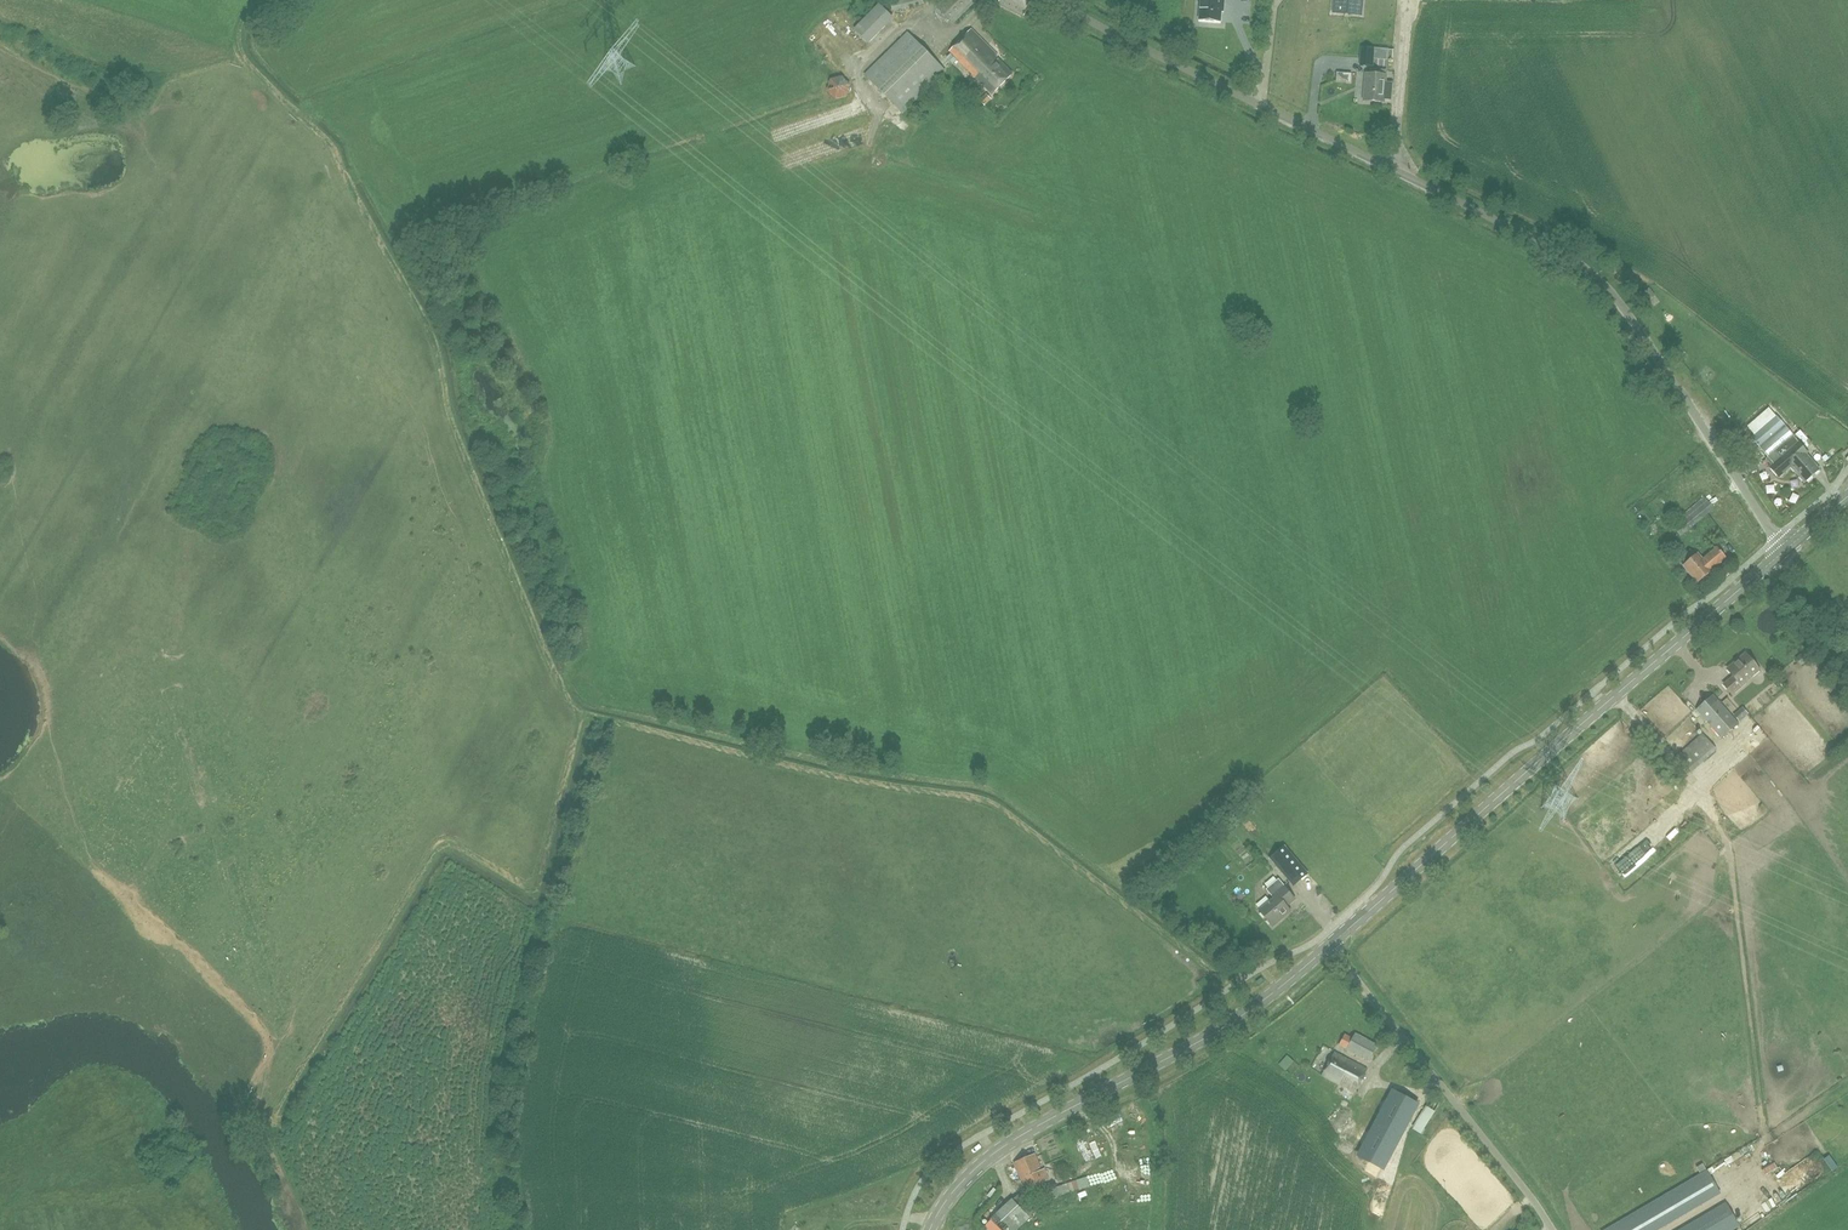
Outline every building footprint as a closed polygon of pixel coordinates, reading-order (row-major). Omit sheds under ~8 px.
[(924,4),(923,0),(889,0),(892,12),(924,4)] [(976,0),(943,0),(937,7),(953,23),(976,0)] [(1031,0),(999,0),(998,3),(1023,16),(1031,0)] [(1200,20),(1219,22),(1220,12),(1221,4),(1223,4),(1223,0),(1201,0),(1200,20)] [(1332,12),(1361,15),(1363,0),(1333,0),(1332,12)] [(857,24),(862,29),(861,30),(869,38),(893,15),(880,2),(857,24)] [(992,94),(1013,74),(996,57),(997,56),(971,29),(949,51),(992,94)] [(902,112),(944,70),(907,33),(865,75),(902,112)] [(1373,48),(1362,48),(1361,66),(1371,67),(1373,48)] [(1386,75),(1366,73),(1366,74),(1364,100),(1383,102),(1384,99),(1391,100),(1392,83),(1385,82),(1386,75)] [(850,98),(850,80),(830,80),(830,94),(839,95),(839,98),(850,98)] [(984,105),(991,99),(986,94),(980,100),(984,105)] [(1682,343),(1676,346),(1683,358),(1689,355),(1682,343)] [(1792,435),(1783,424),(1776,416),(1752,437),(1771,460),(1775,464),(1770,468),(1777,477),(1790,465),(1805,482),(1819,470),(1804,453),(1806,451),(1799,443),(1792,435)] [(1833,447),(1828,452),(1832,457),(1837,452),(1833,447)] [(1680,536),(1714,507),(1704,496),(1671,524),(1680,536)] [(1695,555),(1689,549),(1679,558),(1684,564),(1683,565),(1698,582),(1712,571),(1712,570),(1726,558),(1717,547),(1702,559),(1697,553),(1695,555)] [(1732,694),(1746,682),(1746,681),(1760,669),(1745,652),(1726,668),(1733,675),(1723,683),(1732,694)] [(1721,738),(1738,723),(1713,695),(1696,710),(1721,738)] [(1692,772),(1717,749),(1702,732),(1677,755),(1692,772)] [(1714,798),(1708,801),(1715,817),(1722,814),(1714,798)] [(1293,885),(1308,873),(1284,845),(1270,857),(1293,885)] [(1626,876),(1636,867),(1625,856),(1616,865),(1626,876)] [(1271,925),(1289,910),(1285,905),(1293,898),(1278,880),(1267,889),(1273,896),(1258,909),(1271,925)] [(1377,1045),(1355,1033),(1352,1038),(1345,1034),(1339,1045),(1369,1061),(1377,1045)] [(1355,1092),(1367,1069),(1334,1052),(1322,1075),(1355,1092)] [(1399,1056),(1386,1065),(1391,1071),(1403,1062),(1399,1056)] [(1382,1169),(1417,1103),(1393,1091),(1359,1156),(1382,1169)] [(1042,1169),(1035,1153),(1013,1162),(1025,1190),(1049,1180),(1044,1168),(1042,1169)] [(1149,1159),(1127,1163),(1130,1180),(1143,1178),(1142,1174),(1151,1173),(1149,1159)] [(1720,1194),(1706,1170),(1604,1229),(1658,1229),(1720,1194)] [(1092,1173),(1093,1184),(1101,1183),(1100,1172),(1092,1173)] [(1055,1196),(1070,1191),(1074,1189),(1078,1187),(1076,1180),(1052,1187),(1053,1193),(1054,1193),(1055,1196)] [(1088,1188),(1080,1190),(1081,1197),(1089,1195),(1088,1188)] [(1019,1194),(1013,1200),(1029,1217),(1036,1212),(1019,1194)] [(1739,1226),(1725,1203),(1679,1229),(1732,1229),(1739,1226)] [(984,1226),(988,1229),(1001,1229),(991,1220),(984,1226)]
